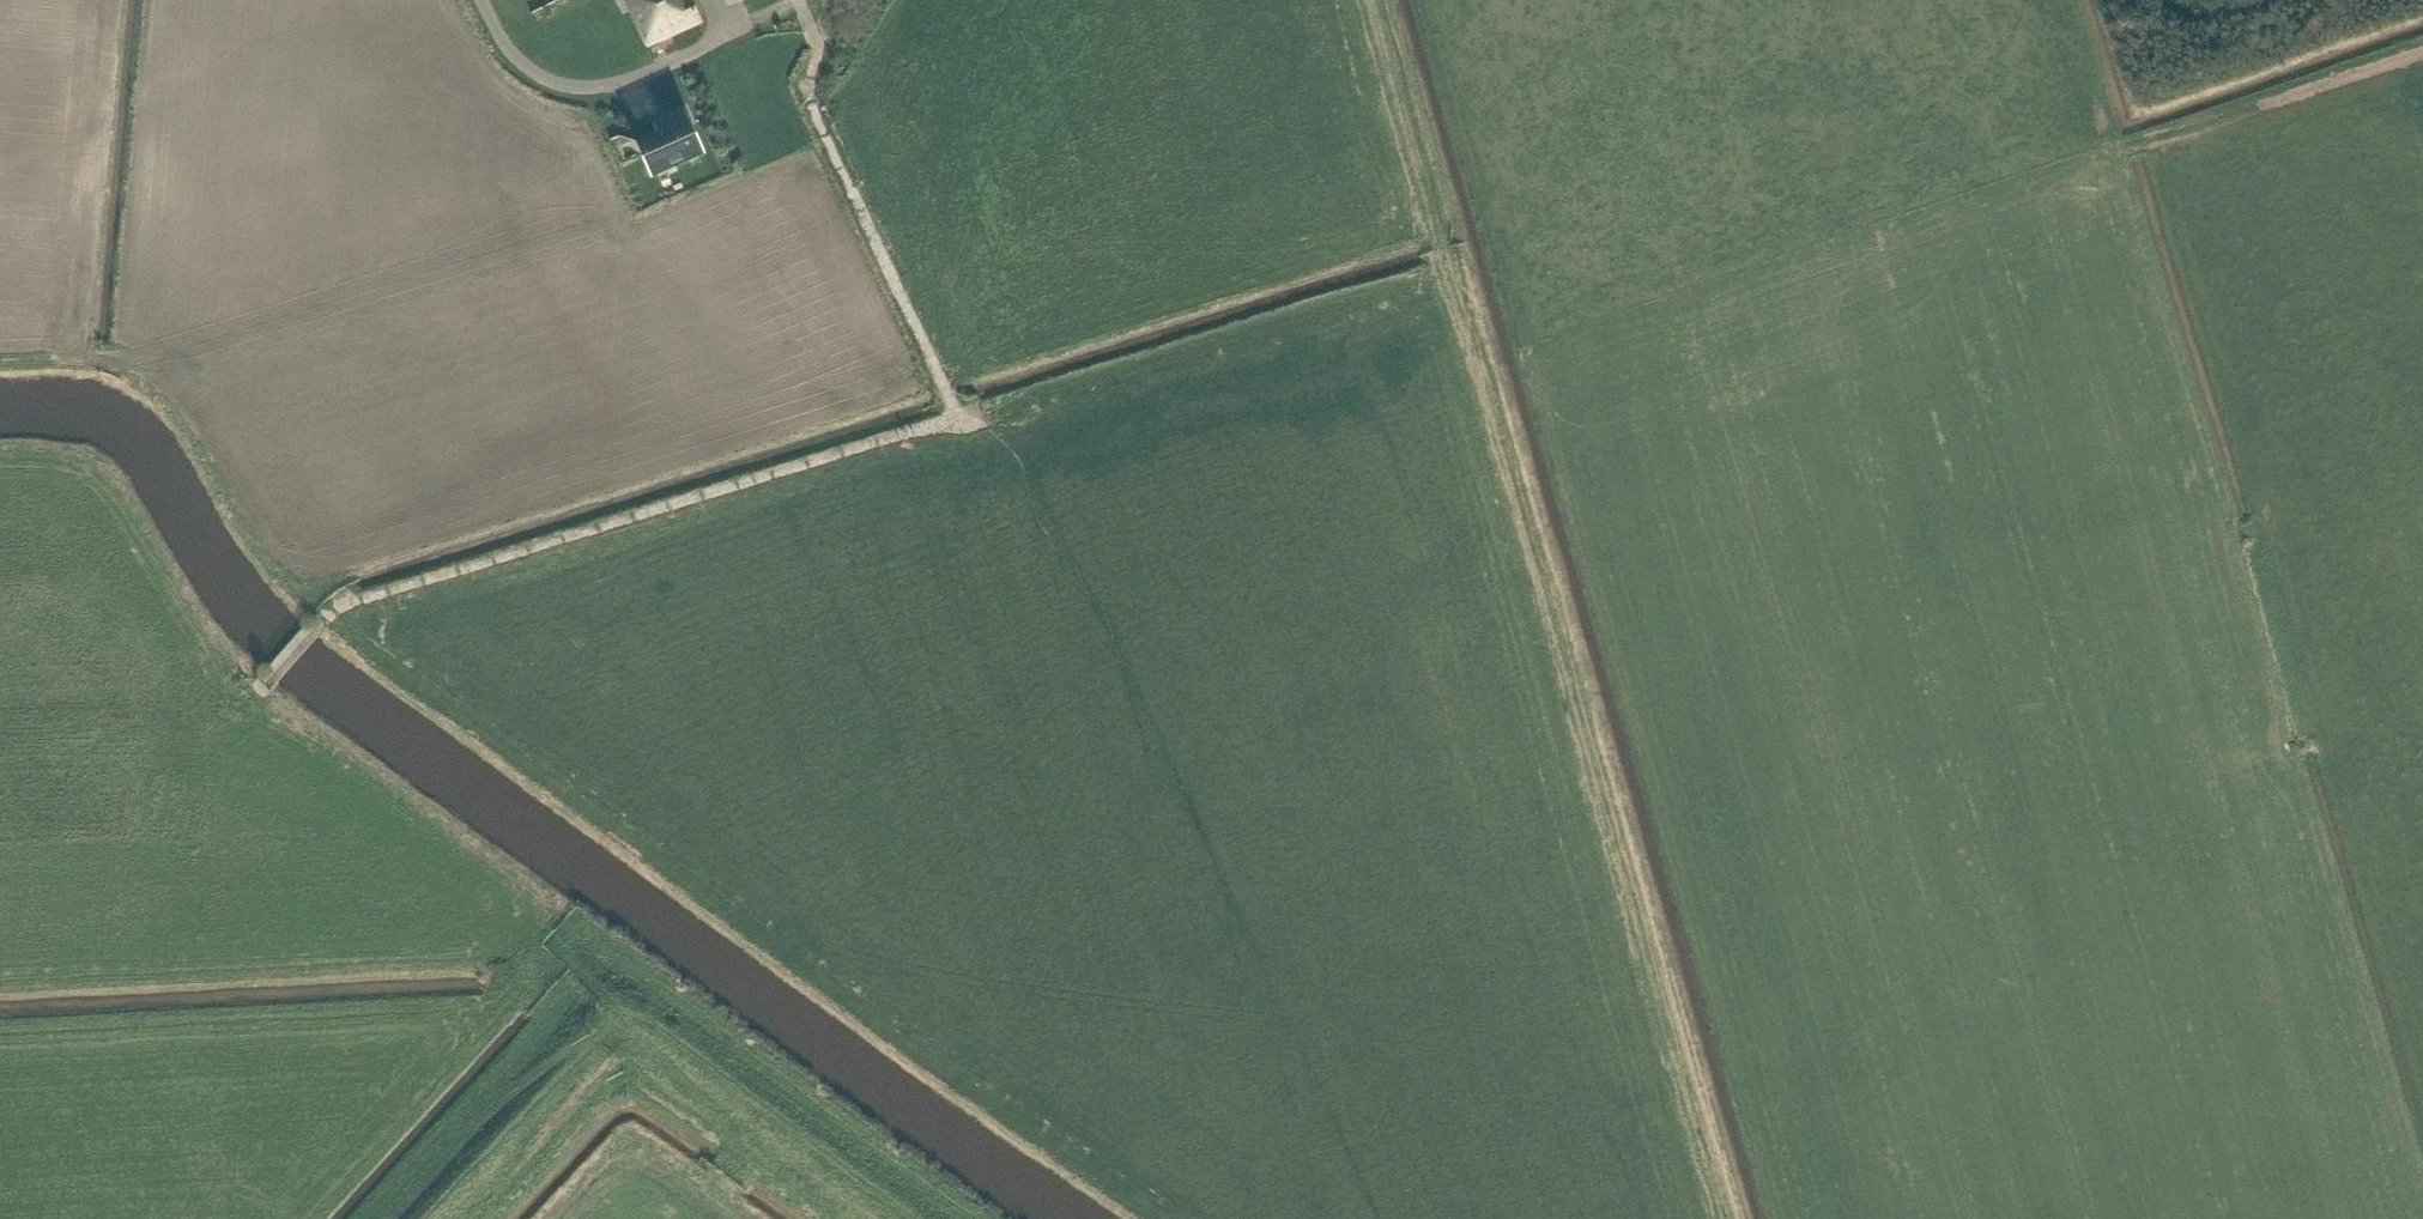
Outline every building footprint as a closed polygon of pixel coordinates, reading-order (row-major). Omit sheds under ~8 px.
[(648,46),(701,21),(691,0),(627,0),(648,46)] [(638,142),(654,177),(705,155),(686,112),(667,120),(670,128),(638,142)]
